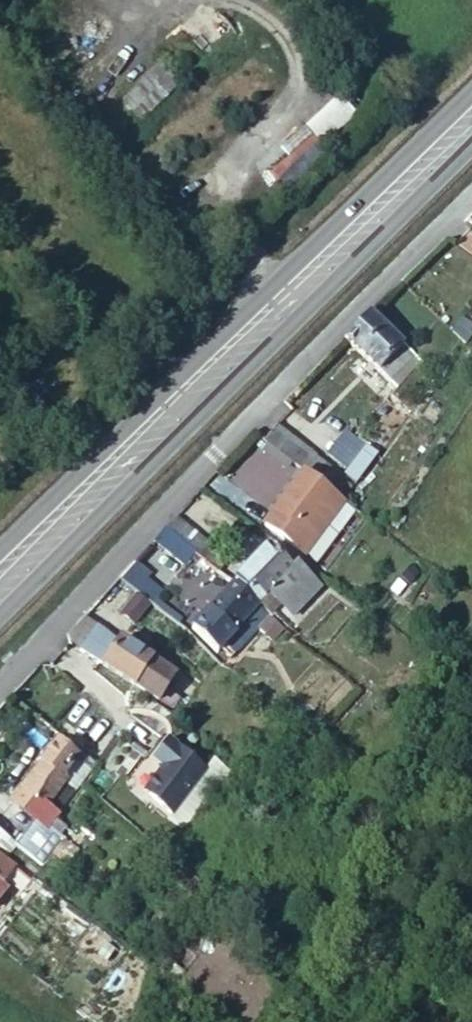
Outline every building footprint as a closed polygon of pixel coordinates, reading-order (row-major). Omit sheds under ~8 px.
[(162,63),(123,99),(142,120),(181,83),(162,63)] [(309,126),(281,146),(289,158),(272,171),(284,187),(329,154),(309,126)] [(396,390),(421,363),(365,313),(340,338),(368,364),(364,368),(372,376),(377,371),(396,390)] [(466,340),(471,332),(471,323),(463,317),(453,331),(466,340)] [(277,428),(265,443),(268,445),(296,467),(306,475),(318,459),(277,428)] [(372,449),(358,438),(338,462),(352,473),(372,449)] [(296,467),(268,445),(264,450),(292,472),(296,467)] [(384,457),(372,449),(352,473),(349,476),(360,484),(384,457)] [(306,475),(308,475),(330,493),(342,477),(318,459),(306,475)] [(266,520),(300,551),(344,503),(330,493),(308,475),(266,520)] [(175,520),(166,531),(186,547),(200,557),(209,545),(175,520)] [(153,539),(178,557),(192,568),(200,557),(186,547),(166,531),(163,528),(153,539)] [(266,549),(233,583),(257,601),(272,613),(283,600),(291,607),(313,582),(292,563),(289,566),(266,549)] [(257,601),(233,583),(187,629),(214,650),(226,638),(233,629),(230,626),(257,601)] [(131,622),(148,602),(135,592),(118,612),(131,622)] [(230,626),(233,629),(226,638),(239,648),(272,613),(257,601),(230,626)] [(96,625),(83,616),(65,635),(77,645),(96,625)] [(96,625),(77,645),(100,662),(118,637),(96,625)] [(118,637),(100,662),(155,703),(173,679),(149,661),(149,658),(118,637)] [(202,769),(164,740),(151,760),(161,767),(142,791),(169,813),(202,769)] [(14,804),(6,813),(23,827),(24,825),(31,817),(36,821),(71,777),(67,771),(76,761),(53,743),(9,800),(14,804)] [(210,757),(202,769),(169,813),(165,818),(181,830),(226,770),(210,757)] [(76,761),(67,771),(71,777),(79,784),(89,772),(76,761)] [(36,821),(31,817),(24,825),(39,836),(79,784),(71,777),(36,821)] [(14,839),(11,843),(41,866),(55,848),(39,836),(24,825),(23,827),(14,839)] [(6,849),(11,843),(14,839),(0,828),(0,845),(6,849)] [(11,870),(0,862),(0,885),(11,870)]
